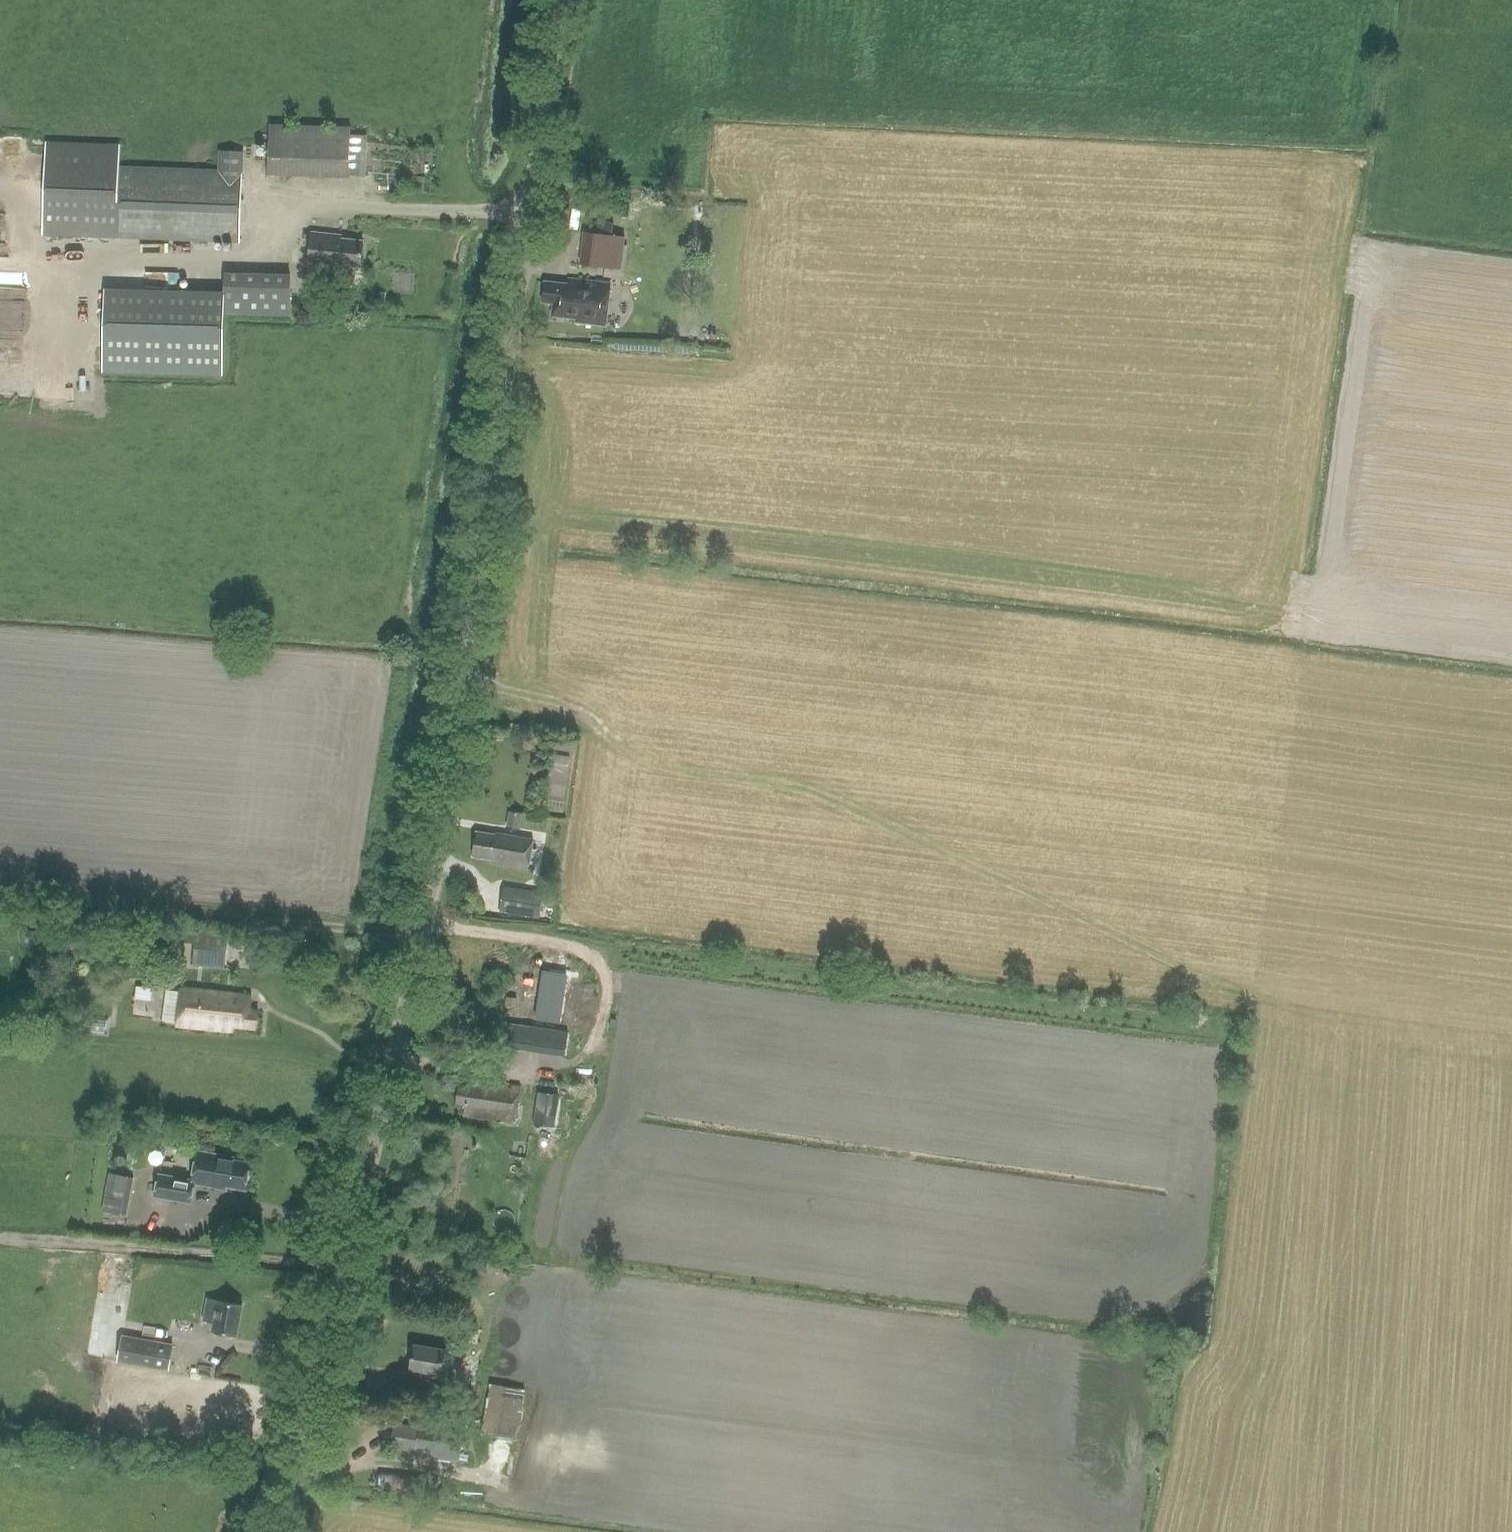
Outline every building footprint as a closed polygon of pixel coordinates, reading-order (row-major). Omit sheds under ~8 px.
[(350,177),(351,127),(271,124),(269,174),(350,177)] [(43,235),(241,243),(244,151),(219,150),(219,169),(120,165),(121,144),(47,141),(43,235)] [(361,267),(364,241),(341,239),(342,235),(312,232),(309,265),(344,268),(345,265),(361,267)] [(623,256),(625,237),(583,232),(580,264),(609,268),(610,254),(623,256)] [(290,315),(291,274),(225,272),(224,292),(224,313),(225,313),(290,315)] [(554,315),(561,316),(577,319),(577,323),(606,326),(610,283),(568,278),(568,284),(544,282),(543,301),(554,303),(554,315)] [(225,313),(224,313),(224,292),(105,289),(103,370),(223,373),(225,313)] [(509,811),(507,827),(520,828),(523,813),(509,811)] [(538,849),(532,848),(533,840),(496,834),(496,835),(477,832),(473,856),(491,859),(490,863),(528,869),(530,856),(536,857),(538,849)] [(539,918),(543,894),(504,887),(500,911),(539,918)] [(194,964),(226,967),(229,933),(142,925),(141,938),(154,939),(154,935),(168,937),(167,944),(179,945),(179,941),(196,943),(194,964)] [(163,1020),(179,1022),(179,1025),(234,1032),(235,1026),(257,1028),(259,1010),(250,1009),(251,997),(183,989),(183,992),(167,990),(163,1020)] [(516,1123),(521,1087),(471,1080),(470,1087),(460,1085),(457,1103),(466,1104),(464,1115),(516,1123)] [(554,1127),(559,1095),(539,1092),(534,1124),(554,1127)] [(246,1189),(251,1163),(235,1160),(236,1157),(198,1151),(193,1180),(192,1182),(195,1182),(218,1186),(218,1184),(246,1189)] [(111,1173),(104,1211),(125,1215),(132,1177),(111,1173)] [(193,1180),(160,1174),(156,1196),(191,1202),(195,1182),(192,1182),(193,1180)] [(239,1337),(244,1306),(209,1300),(205,1320),(215,1322),(213,1332),(239,1337)] [(169,1371),(174,1344),(123,1335),(118,1361),(169,1371)] [(455,1371),(455,1370),(458,1352),(415,1344),(410,1369),(442,1375),(443,1369),(455,1371)] [(517,1440),(526,1389),(490,1383),(481,1434),(517,1440)] [(395,1422),(391,1448),(417,1452),(417,1454),(459,1461),(464,1427),(424,1421),(423,1427),(395,1422)] [(413,1473),(381,1471),(379,1492),(411,1495),(413,1473)]
